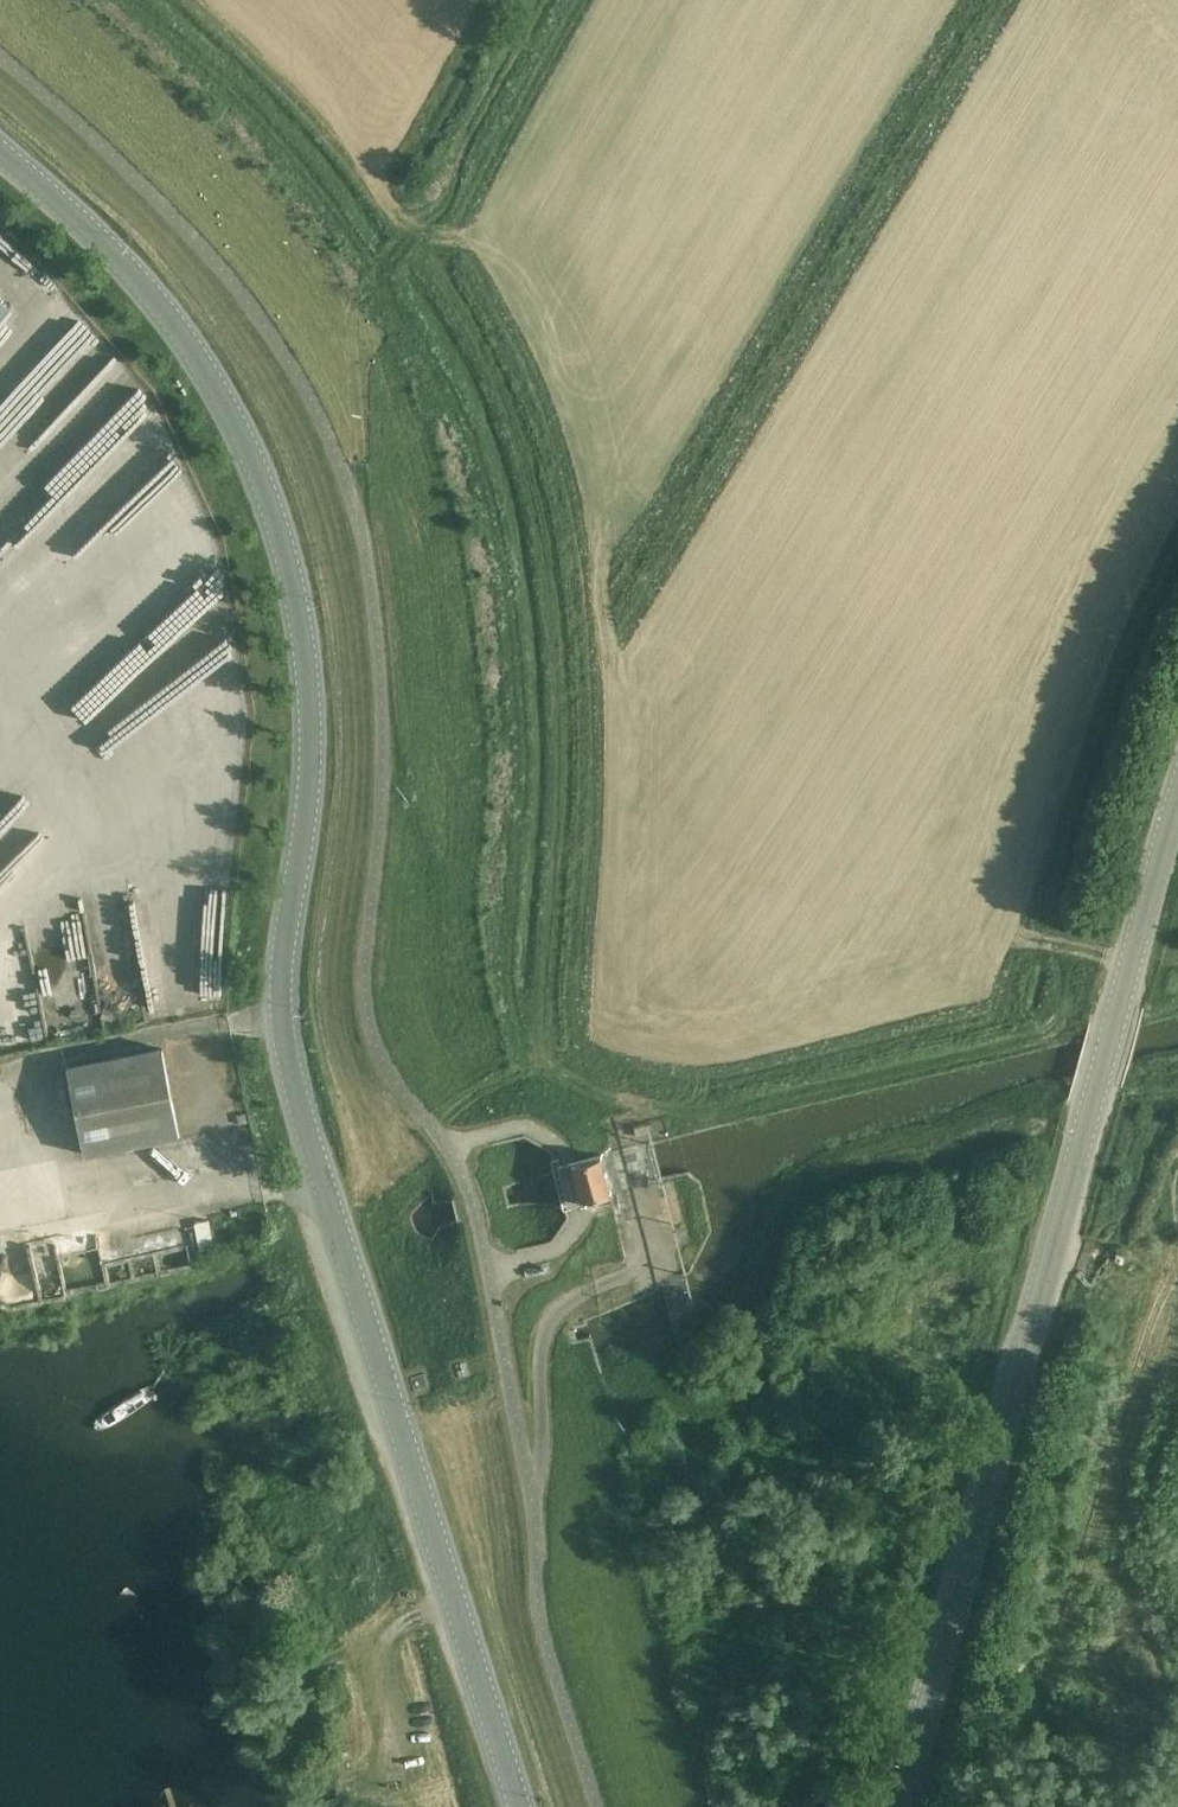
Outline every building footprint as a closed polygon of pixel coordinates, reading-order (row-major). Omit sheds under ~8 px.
[(24,300),(0,281),(0,330),(24,300)] [(180,1136),(163,1048),(67,1067),(84,1154),(180,1136)] [(611,1193),(603,1156),(561,1165),(569,1202),(611,1193)] [(165,1765),(109,1785),(115,1806),(177,1806),(165,1765)]
